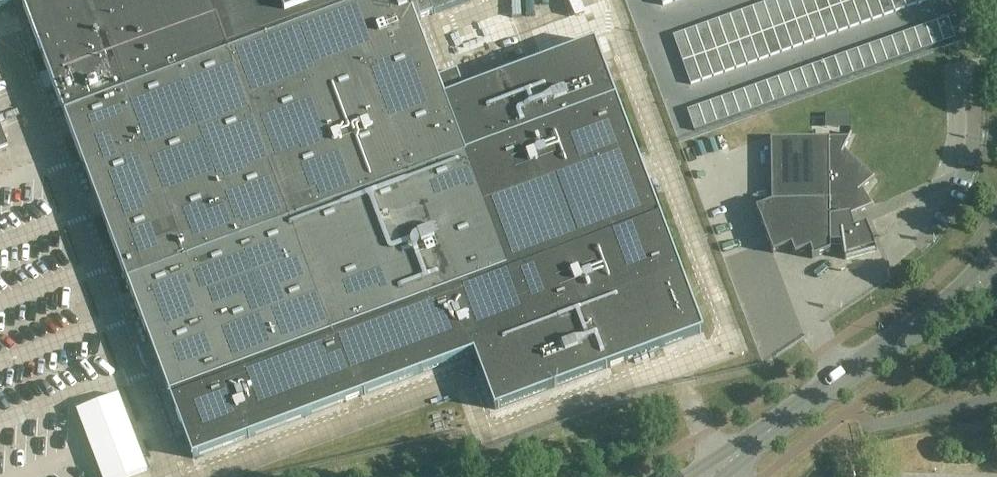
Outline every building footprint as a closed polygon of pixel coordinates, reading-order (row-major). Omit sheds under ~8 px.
[(430,0),(0,0),(0,13),(22,5),(41,54),(169,395),(193,459),(474,354),(495,410),(703,332),(682,276),(616,100),(466,156),(417,21),(435,14),(430,0)] [(763,4),(773,30),(784,26),(775,0),(774,0),(763,4)] [(784,26),(796,22),(788,0),(775,0),(784,26)] [(796,22),(807,18),(801,0),(788,0),(796,22)] [(807,18),(818,14),(813,0),(801,0),(807,18)] [(818,14),(830,10),(826,0),(813,0),(818,14)] [(830,10),(841,6),(839,0),(826,0),(830,10)] [(852,2),(860,24),(872,20),(864,0),(857,0),(852,2)] [(872,20),(883,16),(877,0),(864,0),(872,20)] [(883,16),(894,12),(890,0),(877,0),(883,16)] [(894,12),(906,8),(903,0),(890,0),(894,12)] [(906,8),(917,4),(916,0),(903,0),(906,8)] [(852,2),(841,6),(849,28),(860,24),(852,2)] [(763,4),(752,8),(762,34),(773,30),(763,4)] [(841,6),(830,10),(838,32),(849,28),(841,6)] [(752,8),(741,12),(750,38),(762,34),(752,8)] [(830,10),(818,14),(826,36),(838,32),(830,10)] [(741,12),(729,16),(739,42),(750,38),(741,12)] [(818,14),(807,18),(815,41),(826,36),(818,14)] [(729,16),(718,20),(728,46),(739,42),(729,16)] [(807,18),(796,22),(804,45),(815,41),(807,18)] [(613,19),(463,68),(468,83),(618,35),(613,19)] [(948,19),(936,23),(944,43),(955,39),(948,19)] [(718,20),(707,24),(716,50),(728,46),(718,20)] [(796,22),(784,26),(792,49),(804,45),(796,22)] [(936,23),(925,27),(932,48),(944,43),(936,23)] [(707,24),(695,28),(705,54),(716,50),(707,24)] [(784,26),(773,30),(781,53),(792,49),(784,26)] [(925,27),(914,31),(921,52),(932,48),(925,27)] [(695,28),(684,32),(693,58),(705,54),(695,28)] [(773,30),(762,34),(770,57),(781,53),(773,30)] [(914,31),(902,35),(910,56),(921,52),(914,31)] [(684,32),(673,36),(682,62),(693,58),(684,32)] [(762,34),(750,38),(758,61),(770,57),(762,34)] [(902,35),(891,39),(898,60),(910,56),(902,35)] [(750,38),(739,42),(747,65),(758,61),(750,38)] [(891,39),(880,43),(887,64),(898,60),(891,39)] [(739,42),(728,46),(736,69),(747,65),(739,42)] [(880,43),(868,47),(876,68),(887,64),(880,43)] [(728,46),(716,50),(724,73),(736,69),(728,46)] [(868,47),(857,51),(864,72),(876,68),(868,47)] [(716,50),(705,54),(713,77),(724,73),(716,50)] [(857,51),(846,55),(853,76),(864,72),(857,51)] [(705,54),(693,58),(702,81),(713,77),(705,54)] [(846,55),(834,59),(842,80),(853,76),(846,55)] [(693,58),(682,62),(690,85),(702,81),(693,58)] [(834,59),(823,63),(830,84),(842,80),(834,59)] [(823,63),(812,67),(819,88),(830,84),(823,63)] [(812,67),(800,71),(808,92),(819,88),(812,67)] [(800,71),(789,75),(796,96),(808,92),(800,71)] [(789,75),(778,79),(785,100),(796,96),(789,75)] [(778,79),(766,83),(774,104),(785,100),(778,79)] [(766,83),(755,87),(762,108),(774,104),(766,83)] [(755,87),(744,91),(751,112),(762,108),(755,87)] [(744,91),(732,95),(740,116),(751,112),(744,91)] [(732,95),(721,99),(728,120),(740,116),(732,95)] [(721,99),(710,103),(717,124),(728,120),(721,99)] [(710,103),(698,108),(706,128),(717,124),(710,103)] [(698,108),(687,112),(694,132),(706,128),(698,108)] [(9,151),(0,127),(0,154),(9,151)] [(849,138),(771,139),(772,204),(757,210),(773,254),(792,247),(795,255),(811,249),(814,257),(812,258),(812,259),(831,252),(831,244),(843,244),(845,260),(847,260),(876,251),(877,251),(866,225),(854,229),(851,217),(874,207),(873,205),(869,207),(860,191),(875,179),(875,178),(871,180),(843,153),(852,135),(851,134),(849,138)] [(77,411),(102,476),(130,476),(147,471),(118,396),(77,411)]
